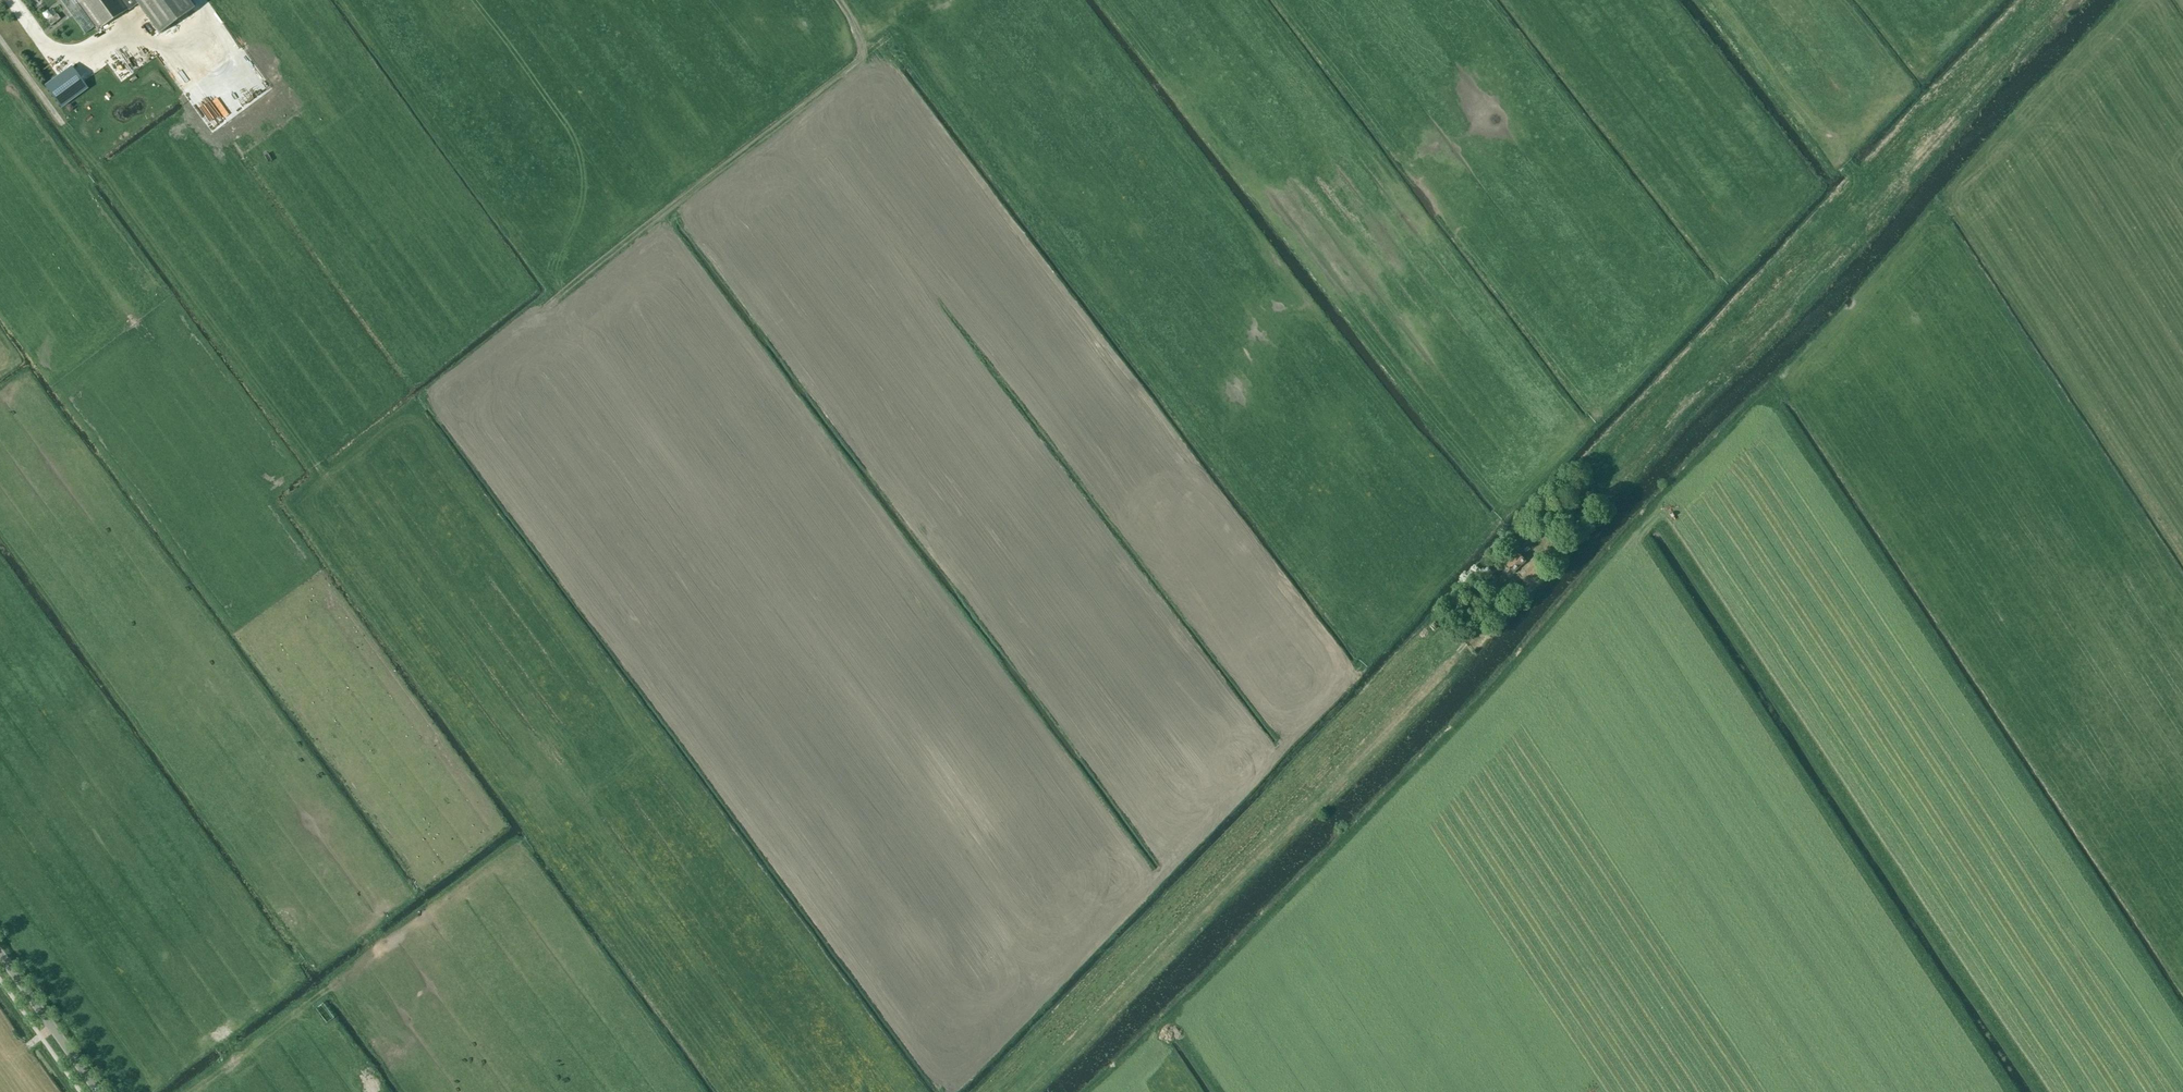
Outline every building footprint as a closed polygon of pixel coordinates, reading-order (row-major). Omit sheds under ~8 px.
[(98,29),(128,7),(129,10),(138,3),(160,33),(195,7),(190,0),(77,0),(98,29)] [(55,23),(61,15),(52,8),(46,16),(55,23)] [(216,31),(222,41),(229,37),(223,27),(216,31)] [(72,65),(45,84),(61,106),(88,87),(72,65)] [(1516,541),(1520,546),(1526,540),(1522,536),(1516,541)] [(1513,559),(1506,565),(1513,573),(1526,560),(1514,548),(1508,554),(1513,559)]
